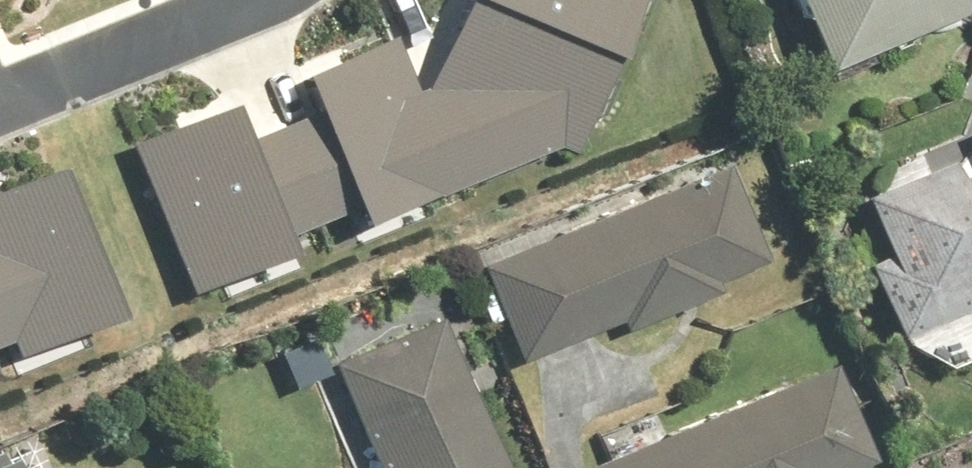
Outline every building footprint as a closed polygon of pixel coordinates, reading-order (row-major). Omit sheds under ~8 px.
[(129,145),(194,300),(309,251),(301,231),(362,205),(372,228),(594,138),(648,0),(458,0),(423,66),(411,38),(312,80),(324,107),(260,134),(244,97),(129,145)] [(824,86),(971,28),(971,21),(964,0),(790,0),(824,86)] [(888,343),(969,316),(971,323),(971,137),(944,146),(955,181),(846,218),(888,343)] [(8,351),(17,373),(132,328),(71,172),(0,200),(0,354),(8,351)] [(722,172),(472,271),(510,366),(614,325),(617,333),(712,295),(709,288),(760,267),(722,172)] [(327,365),(368,467),(506,467),(446,318),(327,365)] [(593,467),(864,467),(865,467),(828,375),(593,467)]
